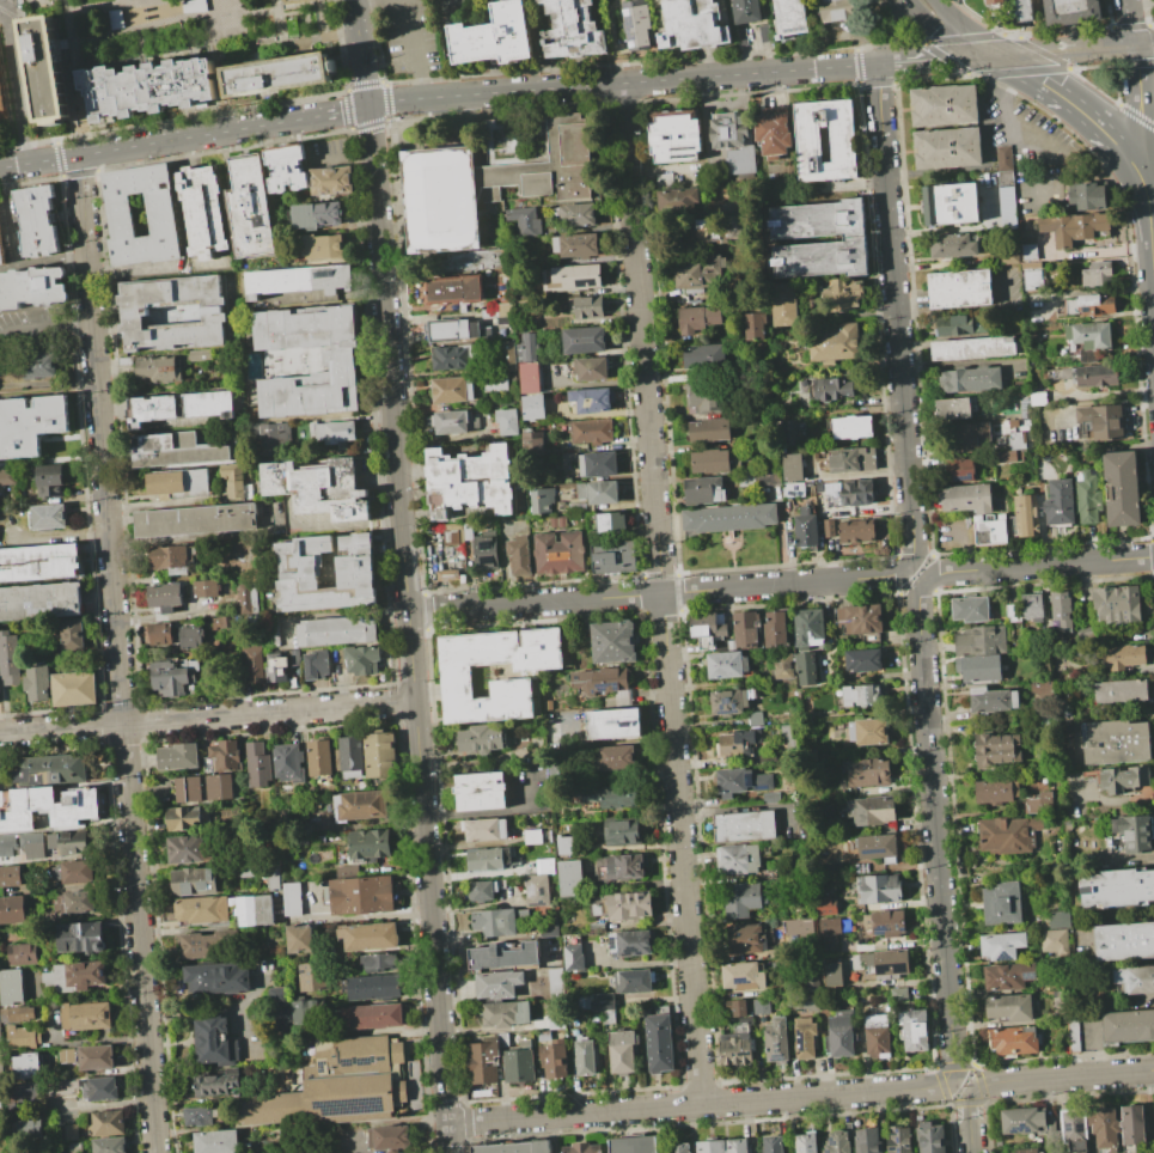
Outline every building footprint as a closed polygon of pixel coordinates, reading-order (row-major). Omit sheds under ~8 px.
[(183,12),(207,11),(204,0),(186,0),(181,1),(183,12)] [(490,4),(510,0),(524,0),(535,55),(511,60),(512,62),(502,65),(502,61),(491,62),(491,57),(454,65),(447,26),(465,23),(466,29),(494,24),(490,4)] [(538,5),(537,0),(594,0),(594,5),(591,5),(593,22),(597,20),(599,31),(605,30),(609,54),(590,55),(590,57),(570,59),(569,56),(552,57),(552,56),(547,56),(543,38),(550,37),(549,30),(555,29),(552,14),(547,16),(545,4),(538,5)] [(622,2),(634,0),(646,0),(646,1),(647,1),(652,28),(654,28),(658,42),(654,43),(654,47),(631,51),(628,33),(624,33),(622,23),(625,23),(622,2)] [(666,31),(660,0),(715,0),(719,0),(723,24),(732,22),(735,43),(707,48),(707,47),(683,50),(682,45),(661,49),(658,32),(666,31)] [(735,25),(731,0),(758,0),(762,20),(735,25)] [(781,35),(774,0),(805,0),(811,32),(788,37),(788,39),(776,41),(775,36),(781,35)] [(988,7),(987,0),(1030,0),(1033,18),(1015,22),(1012,4),(988,7)] [(1049,30),(1044,0),(1100,0),(1104,22),(1049,30)] [(819,11),(856,5),(857,18),(822,24),(819,11)] [(28,12),(45,118),(74,114),(63,43),(57,6),(28,12)] [(108,10),(110,30),(124,26),(122,8),(108,10)] [(232,62),(237,94),(340,78),(335,45),(252,60),(232,62)] [(83,73),(90,118),(220,96),(213,53),(191,56),(142,65),(83,73)] [(0,69),(0,122),(8,121),(0,69)] [(910,87),(976,84),(978,123),(912,128),(910,87)] [(794,103),(854,99),(859,177),(799,182),(794,103)] [(651,112),(696,109),(696,117),(700,116),(702,153),(700,153),(700,160),(655,164),(654,155),(651,155),(648,122),(652,122),(651,112)] [(729,175),(727,148),(713,150),(713,140),(710,140),(709,124),(712,124),(710,118),(725,118),(725,112),(744,111),(745,123),(752,123),(756,173),(729,175)] [(756,116),(788,112),(789,124),(793,124),(794,146),(789,146),(789,153),(759,157),(758,142),(757,142),(755,123),(757,123),(756,116)] [(414,256),(405,152),(477,147),(478,169),(552,163),(549,117),(587,114),(594,200),(556,202),(555,194),(523,196),(523,185),(486,189),(482,201),(486,250),(414,256)] [(914,132),(978,127),(982,165),(917,171),(914,132)] [(265,151),(304,144),(306,158),(301,159),(301,164),(298,165),(299,169),(303,167),(303,171),(307,171),(311,188),(271,194),(265,151)] [(997,146),(1010,145),(1015,199),(1001,199),(997,146)] [(228,193),(234,191),(230,160),(262,155),(277,249),(239,255),(228,193)] [(102,172),(167,161),(184,257),(154,263),(153,261),(115,267),(110,239),(114,239),(102,172)] [(177,173),(185,171),(185,167),(195,166),(195,170),(214,166),(216,176),(219,176),(220,184),(221,184),(222,194),(219,194),(226,234),(230,234),(232,250),(216,252),(218,260),(201,262),(200,255),(191,257),(177,173)] [(311,169),(328,167),(328,170),(336,169),(336,167),(353,166),(354,193),(312,196),(311,169)] [(657,175),(674,173),(674,176),(683,175),(684,189),(700,188),(700,203),(659,206),(657,175)] [(1075,184),(1097,182),(1097,187),(1104,185),(1106,208),(1077,211),(1077,206),(1069,206),(1068,191),(1076,190),(1075,184)] [(923,187),(978,183),(982,222),(926,226),(923,187)] [(14,190),(54,185),(55,197),(53,197),(54,208),(50,209),(53,225),(56,225),(60,252),(51,254),(51,256),(44,256),(43,252),(41,254),(41,257),(35,258),(33,256),(24,257),(19,232),(23,231),(20,215),(18,215),(14,190)] [(770,208),(842,202),(842,199),(862,197),(867,275),(847,277),(847,273),(776,279),(774,246),(844,242),(843,234),(773,239),(770,208)] [(294,206),(341,202),(341,205),(347,205),(347,211),(343,211),(343,215),(342,215),(343,225),(320,227),(320,230),(307,230),(307,228),(295,230),(294,206)] [(566,205),(594,203),(596,226),(567,227),(567,222),(561,222),(560,206),(566,206),(566,205)] [(507,209),(536,207),(537,219),(542,219),(543,233),(519,236),(518,221),(508,221),(507,209)] [(1038,219),(1109,213),(1110,232),(1095,233),(1095,240),(1071,243),(1071,245),(1056,246),(1055,231),(1039,232),(1038,219)] [(696,220),(712,219),(713,242),(701,243),(701,228),(697,230),(696,220)] [(298,237),(306,237),(306,234),(317,233),(317,237),(343,236),(344,258),(307,260),(307,257),(299,257),(298,237)] [(561,236),(598,233),(599,256),(590,256),(591,258),(581,258),(581,257),(562,258),(561,252),(555,252),(554,238),(561,237),(561,236)] [(930,236),(970,233),(971,242),(979,240),(981,255),(932,258),(930,236)] [(1021,244),(1039,243),(1040,258),(1022,260),(1021,244)] [(441,272),(440,261),(450,260),(448,254),(507,250),(508,268),(441,272)] [(674,266),(689,264),(689,262),(718,260),(720,289),(706,291),(706,294),(686,297),(686,289),(677,291),(674,266)] [(1091,263),(1111,261),(1113,285),(1083,287),(1082,269),(1091,269),(1091,263)] [(246,272),(352,264),(354,291),(346,292),(346,288),(337,289),(337,297),(326,297),(325,291),(260,295),(261,303),(249,303),(246,272)] [(552,267),(600,264),(602,289),(554,292),(554,288),(543,289),(542,270),(552,269),(552,267)] [(1,310),(0,291),(0,272),(11,272),(11,269),(19,268),(19,272),(31,270),(31,267),(39,266),(39,269),(63,267),(65,277),(57,277),(59,285),(67,285),(68,301),(55,303),(55,305),(47,306),(45,304),(43,304),(44,306),(36,307),(36,304),(30,305),(30,301),(22,303),(22,309),(1,310)] [(928,274),(989,269),(993,305),(930,310),(928,274)] [(1024,272),(1044,270),(1045,285),(1025,286),(1024,272)] [(121,281),(220,274),(221,297),(226,297),(227,322),(224,322),(225,346),(126,353),(124,333),(122,333),(121,324),(124,324),(122,305),(120,305),(118,295),(122,295),(121,281)] [(427,281),(464,279),(464,277),(481,276),(482,300),(466,300),(466,299),(429,301),(427,281)] [(771,285),(850,279),(851,282),(863,281),(865,298),(859,299),(860,306),(853,306),(853,311),(804,315),(805,325),(775,327),(771,285)] [(1067,317),(1066,299),(1079,299),(1079,295),(1099,294),(1100,305),(1115,304),(1116,313),(1067,317)] [(569,298),(594,297),(596,306),(603,305),(604,317),(575,319),(575,312),(569,312),(569,298)] [(490,304),(512,303),(513,316),(482,318),(482,310),(491,309),(490,304)] [(258,313),(264,417),(362,411),(355,307),(258,313)] [(679,309),(706,307),(706,309),(722,307),(723,325),(707,327),(707,330),(695,330),(696,335),(682,336),(682,331),(680,331),(679,309)] [(744,315),(767,313),(767,324),(765,324),(767,341),(746,342),(744,315)] [(936,317),(975,315),(976,331),(965,331),(966,335),(952,336),(952,333),(938,334),(936,317)] [(428,321),(469,318),(469,322),(478,321),(480,336),(462,338),(462,341),(431,343),(428,321)] [(812,361),(810,331),(838,329),(838,324),(856,323),(859,358),(836,359),(837,365),(823,366),(823,360),(812,361)] [(1066,327),(1111,323),(1112,350),(1093,352),(1093,349),(1083,350),(1083,342),(1073,343),(1073,341),(1067,341),(1066,327)] [(562,329),(605,327),(606,353),(564,355),(562,329)] [(499,342),(515,340),(515,343),(523,342),(521,334),(539,333),(542,360),(538,361),(542,392),(521,394),(519,360),(517,360),(518,371),(501,372),(499,342)] [(930,342),(1015,336),(1016,355),(932,361),(930,342)] [(436,348),(463,347),(462,344),(482,343),(483,358),(470,358),(471,368),(434,371),(433,358),(438,358),(436,348)] [(684,347),(726,344),(727,367),(685,371),(684,347)] [(25,382),(23,355),(39,354),(39,350),(49,349),(49,354),(54,354),(55,377),(36,378),(36,380),(25,382)] [(189,350),(212,349),(213,360),(190,362),(189,350)] [(135,359),(176,355),(177,365),(182,364),(183,380),(152,383),(152,379),(138,380),(135,359)] [(578,359),(609,358),(610,379),(579,380),(576,380),(575,360),(578,360),(578,359)] [(1048,371),(1119,365),(1121,385),(1079,389),(1077,378),(1048,380),(1048,371)] [(939,372),(977,368),(978,366),(988,366),(989,368),(1000,367),(1001,389),(995,390),(995,391),(975,392),(975,391),(941,394),(939,372)] [(486,391),(486,373),(508,373),(508,391),(486,391)] [(433,379),(465,377),(465,378),(472,378),(475,398),(468,399),(468,401),(435,404),(433,379)] [(813,379),(853,377),(854,397),(844,397),(844,398),(832,399),(830,402),(824,403),(822,401),(822,399),(816,399),(813,379)] [(689,416),(686,384),(696,383),(696,395),(727,392),(728,414),(689,416)] [(569,391),(610,388),(610,389),(613,389),(615,402),(611,402),(611,411),(573,414),(573,405),(578,405),(578,402),(569,403),(569,391)] [(232,390),(233,415),(144,421),(145,426),(129,427),(127,395),(232,390)] [(1030,394),(1049,392),(1049,404),(1031,407),(1030,394)] [(1,458),(0,439),(0,399),(28,397),(29,408),(36,407),(35,397),(68,395),(71,431),(41,433),(42,456),(1,458)] [(523,396),(544,395),(545,419),(536,420),(536,422),(530,422),(530,420),(525,420),(523,396)] [(935,401),(979,396),(982,417),(977,417),(977,411),(972,413),(973,417),(938,422),(935,401)] [(500,398),(514,397),(514,405),(501,407),(500,398)] [(1020,401),(1030,399),(1031,414),(1027,414),(1027,417),(1021,419),(1020,401)] [(1076,408),(1122,404),(1124,440),(1097,441),(1095,432),(1093,432),(1092,420),(1077,421),(1076,408)] [(495,410),(517,408),(517,417),(518,417),(520,437),(512,437),(512,435),(501,435),(500,425),(496,425),(495,410)] [(435,413),(468,410),(468,411),(472,410),(472,417),(480,417),(481,428),(474,429),(474,431),(469,431),(469,433),(435,435),(434,427),(433,427),(432,415),(435,415),(435,413)] [(832,419),(847,419),(849,416),(855,415),(857,417),(872,416),(874,437),(860,438),(857,439),(854,439),(851,438),(835,439),(832,419)] [(691,444),(690,422),(701,421),(701,420),(728,417),(731,440),(691,444)] [(572,421),(612,419),(613,441),(604,443),(604,445),(591,446),(591,443),(573,444),(572,421)] [(784,445),(783,420),(798,419),(799,444),(784,445)] [(312,423),(355,420),(358,439),(340,441),(340,445),(323,446),(323,439),(313,439),(312,423)] [(250,423),(261,422),(261,425),(291,422),(293,456),(262,458),(261,440),(251,440),(250,423)] [(948,425),(989,422),(990,438),(981,439),(981,450),(959,452),(958,444),(950,445),(948,425)] [(135,468),(134,453),(139,453),(139,447),(141,447),(140,434),(196,431),(197,445),(210,444),(210,447),(230,446),(231,460),(135,468)] [(535,457),(531,432),(543,431),(545,456),(535,457)] [(1007,433),(1022,432),(1025,462),(1000,464),(999,452),(1008,451),(1007,433)] [(426,447),(444,446),(444,455),(451,455),(452,457),(460,457),(459,453),(468,453),(469,457),(483,456),(483,452),(491,451),(490,444),(513,441),(514,468),(512,468),(513,482),(515,482),(518,514),(495,516),(432,520),(426,447)] [(847,449),(877,447),(878,471),(848,474),(848,470),(831,471),(830,456),(841,455),(841,453),(847,453),(847,449)] [(691,452),(702,452),(702,450),(720,449),(721,451),(728,450),(729,470),(720,470),(721,472),(706,472),(704,471),(692,472),(691,452)] [(580,456),(585,455),(585,453),(616,451),(618,475),(586,477),(586,476),(581,476),(580,456)] [(1103,453),(1135,451),(1141,525),(1109,527),(1103,453)] [(561,453),(576,452),(578,466),(562,468),(561,453)] [(782,455),(801,453),(802,480),(783,481),(782,455)] [(260,464),(297,460),(297,466),(329,463),(329,458),(355,456),(358,489),(368,488),(371,520),(332,524),(332,512),(295,516),(293,493),(263,495),(260,464)] [(948,459),(972,458),(975,480),(951,482),(948,459)] [(220,464),(243,463),(244,486),(254,484),(255,500),(228,502),(226,487),(222,487),(220,464)] [(63,464),(66,496),(63,496),(63,498),(54,499),(54,498),(49,498),(49,499),(44,499),(43,498),(38,499),(37,476),(31,477),(30,466),(63,464)] [(18,487),(0,488),(0,471),(2,471),(2,469),(11,468),(11,470),(17,470),(18,487)] [(148,472),(208,468),(210,495),(171,499),(171,494),(149,496),(148,472)] [(1076,481),(1083,480),(1082,469),(1091,469),(1091,475),(1097,475),(1098,490),(1101,490),(1103,512),(1098,512),(1099,523),(1081,524),(1080,513),(1079,513),(1076,481)] [(739,471),(756,470),(756,487),(740,487),(739,471)] [(683,480),(722,476),(723,489),(726,489),(726,500),(715,501),(715,504),(685,506),(683,480)] [(843,508),(842,481),(877,478),(878,492),(873,492),(874,505),(850,506),(851,508),(843,508)] [(1071,478),(1075,523),(1071,524),(1071,526),(1051,527),(1050,525),(1048,525),(1046,513),(1044,511),(1043,504),(1046,500),(1050,500),(1049,480),(1071,478)] [(576,483),(617,481),(619,504),(578,507),(576,483)] [(783,483),(804,482),(805,496),(783,498),(783,483)] [(941,487),(990,484),(991,513),(976,514),(976,510),(944,511),(942,505),(939,504),(939,494),(941,490),(941,487)] [(530,490),(555,488),(556,502),(554,502),(555,513),(532,516),(530,490)] [(1014,496),(1037,495),(1039,536),(1010,538),(1009,517),(1015,517),(1014,496)] [(31,506),(66,504),(68,527),(33,530),(31,506)] [(136,512),(256,504),(257,530),(138,539),(136,512)] [(682,510),(776,504),(777,524),(765,525),(765,529),(694,535),(694,530),(684,531),(682,510)] [(795,516),(800,516),(800,506),(811,506),(811,516),(817,514),(819,547),(798,548),(795,516)] [(598,514),(624,512),(627,532),(600,535),(598,514)] [(550,518),(567,517),(568,527),(550,529),(550,518)] [(823,519),(835,518),(836,538),(824,539),(823,519)] [(839,521),(874,519),(875,542),(841,544),(839,521)] [(975,521),(1006,519),(1008,543),(976,545),(975,521)] [(444,531),(458,530),(459,544),(445,545),(444,531)] [(538,574),(537,556),(535,555),(535,550),(536,549),(536,532),(543,532),(543,533),(575,531),(575,530),(582,530),(584,545),(586,549),(585,553),(585,554),(586,572),(538,574)] [(271,612),(270,597),(275,596),(274,568),(281,567),(280,553),(277,553),(276,544),(295,543),(295,538),(372,532),(377,604),(271,612)] [(529,535),(531,573),(514,574),(513,556),(508,557),(507,541),(517,541),(517,536),(529,535)] [(475,553),(478,553),(477,538),(494,537),(495,551),(499,551),(500,568),(476,569),(475,553)] [(591,544),(637,541),(640,572),(593,575),(591,544)] [(80,576),(0,582),(0,548),(78,543),(80,576)] [(151,548),(197,544),(199,574),(170,576),(170,569),(152,571),(151,548)] [(445,548),(462,547),(463,555),(446,556),(445,548)] [(436,555),(446,554),(446,571),(460,569),(460,580),(438,582),(436,555)] [(194,581),(219,579),(220,597),(195,598),(194,581)] [(83,614),(0,620),(0,587),(80,581),(83,614)] [(148,585),(183,584),(184,605),(173,606),(175,614),(163,615),(163,608),(149,608),(148,585)] [(237,584),(238,613),(257,613),(256,584),(237,584)] [(1094,588),(1140,585),(1142,621),(1129,622),(1129,623),(1111,624),(1111,623),(1097,624),(1095,609),(1093,609),(1092,592),(1094,592),(1094,588)] [(1051,592),(1070,591),(1073,628),(1061,629),(1061,621),(1054,621),(1052,603),(1049,603),(1048,596),(1051,596),(1051,592)] [(1025,618),(1022,594),(1028,594),(1028,597),(1037,597),(1037,593),(1043,593),(1044,617),(1043,617),(1043,622),(1034,622),(1034,617),(1025,618)] [(952,598),(988,597),(989,622),(965,623),(965,620),(953,620),(952,598)] [(844,608),(880,604),(883,632),(847,635),(845,620),(838,621),(837,609),(844,608)] [(1007,605),(1020,604),(1021,622),(1007,622),(1007,605)] [(794,611),(806,610),(806,612),(812,612),(812,609),(823,609),(825,645),(811,646),(811,647),(798,648),(794,611)] [(734,612),(757,610),(757,614),(761,614),(763,641),(759,641),(759,645),(737,647),(734,612)] [(767,648),(764,623),(769,622),(769,612),(784,611),(788,646),(767,648)] [(690,615),(716,612),(716,614),(723,614),(725,623),(727,623),(728,636),(691,639),(690,615)] [(212,618),(238,616),(238,628),(213,629),(212,618)] [(300,621),(375,616),(377,642),(299,647),(297,624),(300,624),(300,621)] [(62,620),(84,618),(85,649),(63,651),(63,636),(54,637),(54,624),(62,624),(62,620)] [(591,624),(622,623),(624,620),(629,620),(633,622),(634,622),(635,653),(636,654),(636,663),(628,663),(628,661),(593,664),(591,624)] [(151,623),(155,623),(155,624),(167,623),(167,622),(171,622),(171,626),(177,624),(177,642),(172,642),(172,645),(152,646),(151,634),(148,634),(148,624),(151,624),(151,623)] [(1006,627),(1007,653),(1000,653),(1001,681),(964,683),(963,655),(955,655),(954,634),(965,634),(965,629),(972,628),(972,627),(995,626),(995,627),(1006,627)] [(201,627),(201,630),(206,630),(206,637),(202,637),(202,649),(182,651),(181,633),(178,633),(178,629),(201,627)] [(438,636),(562,627),(564,667),(514,671),(514,664),(471,666),(474,700),(491,698),(490,681),(532,678),(536,718),(445,725),(438,636)] [(2,687),(0,659),(0,631),(10,630),(10,635),(20,634),(24,684),(2,687)] [(722,641),(734,640),(735,649),(722,651),(722,641)] [(243,646),(263,645),(265,682),(250,683),(249,664),(244,664),(243,646)] [(1103,647),(1146,645),(1147,664),(1126,666),(1126,672),(1111,673),(1111,667),(1104,667),(1103,647)] [(344,648),(381,646),(383,660),(378,660),(379,675),(354,676),(354,673),(348,673),(347,659),(346,659),(344,648)] [(845,652),(880,648),(883,670),(853,672),(853,670),(847,671),(845,652)] [(304,654),(318,653),(317,651),(329,649),(331,679),(306,681),(304,654)] [(293,666),(292,651),(300,651),(301,665),(293,666)] [(707,654),(743,651),(743,657),(749,657),(750,671),(744,672),(744,676),(709,679),(707,654)] [(267,682),(267,666),(268,666),(268,653),(287,652),(287,655),(288,655),(288,666),(287,667),(288,681),(267,682)] [(768,654),(814,652),(817,685),(800,687),(800,673),(795,675),(795,678),(775,679),(774,673),(769,673),(768,654)] [(152,663),(179,660),(179,669),(189,667),(189,670),(195,670),(196,684),(190,685),(191,688),(189,688),(189,695),(163,697),(163,690),(154,690),(152,663)] [(341,663),(343,678),(335,681),(331,665),(341,663)] [(49,664),(51,700),(30,702),(29,690),(25,690),(24,676),(29,676),(28,665),(49,664)] [(602,667),(619,666),(619,677),(602,677),(602,667)] [(53,675),(96,671),(97,703),(55,706),(53,675)] [(570,672),(593,671),(593,681),(627,678),(628,691),(605,693),(605,695),(590,696),(588,685),(574,687),(574,682),(572,682),(570,672)] [(289,678),(300,677),(300,688),(289,688),(289,678)] [(1094,683),(1147,679),(1149,701),(1097,704),(1094,683)] [(1031,681),(1044,681),(1045,698),(1031,698),(1031,681)] [(843,687),(878,684),(879,703),(873,703),(874,707),(859,708),(859,704),(844,706),(843,687)] [(972,713),(970,688),(988,687),(988,690),(1010,689),(1010,691),(1019,691),(1020,706),(1012,707),(1012,710),(972,713)] [(710,693),(743,690),(756,689),(756,698),(750,698),(750,707),(744,707),(744,713),(732,713),(733,716),(723,718),(722,714),(713,715),(710,693)] [(1056,703),(1071,703),(1071,719),(1056,719),(1056,703)] [(586,712),(640,708),(642,736),(587,739),(586,712)] [(749,712),(762,710),(763,726),(750,726),(749,712)] [(855,720),(886,718),(887,744),(857,746),(857,745),(848,745),(847,728),(850,728),(850,722),(856,721),(855,720)] [(1085,764),(1083,746),(1087,746),(1087,740),(1083,742),(1082,722),(1129,720),(1129,722),(1149,721),(1152,761),(1085,764)] [(458,731),(470,730),(470,726),(490,724),(490,728),(511,726),(512,746),(494,749),(491,752),(489,755),(482,755),(480,752),(478,750),(460,751),(458,731)] [(780,726),(793,724),(795,746),(782,749),(780,726)] [(716,756),(716,744),(719,744),(719,737),(734,736),(733,732),(751,731),(751,728),(757,728),(758,738),(753,738),(753,742),(750,742),(750,755),(716,756)] [(365,734),(395,732),(398,776),(367,779),(365,734)] [(1020,734),(1020,745),(1015,745),(1015,751),(1020,750),(1021,762),(991,764),(991,769),(978,770),(977,759),(975,759),(975,755),(977,754),(977,746),(975,746),(973,740),(976,740),(976,737),(981,737),(981,734),(991,733),(991,736),(1020,734)] [(340,738),(362,736),(365,769),(364,770),(364,776),(350,777),(350,779),(346,779),(346,771),(343,771),(340,738)] [(219,740),(237,739),(238,746),(239,746),(240,762),(243,762),(243,770),(213,773),(212,757),(209,758),(209,746),(219,745),(219,740)] [(307,742),(331,740),(332,775),(310,776),(307,742)] [(245,743),(264,742),(264,755),(271,755),(273,785),(249,786),(245,743)] [(160,770),(159,749),(175,748),(175,744),(197,743),(200,768),(160,770)] [(273,746),(283,745),(283,748),(288,748),(288,745),(299,744),(299,752),(304,751),(306,783),(276,786),(273,746)] [(598,748),(633,745),(635,770),(600,773),(600,770),(594,770),(593,757),(599,757),(598,748)] [(19,758),(85,752),(87,782),(22,787),(19,758)] [(848,761),(889,757),(891,785),(850,787),(848,761)] [(1101,769),(1150,765),(1152,786),(1124,788),(1124,795),(1110,795),(1110,789),(1103,789),(1101,769)] [(716,770),(746,768),(746,770),(755,769),(755,775),(773,774),(774,789),(733,793),(733,799),(722,800),(722,793),(719,794),(716,770)] [(454,775),(505,771),(505,774),(506,774),(507,791),(506,791),(507,809),(458,812),(457,794),(453,794),(453,787),(456,787),(454,775)] [(207,775),(232,774),(232,786),(244,786),(245,799),(208,800),(207,775)] [(176,777),(202,776),(203,803),(177,804),(176,777)] [(977,804),(976,782),(1019,780),(1020,801),(1003,803),(1003,806),(985,807),(985,804),(977,804)] [(602,809),(602,803),(586,803),(585,789),(600,788),(600,787),(636,785),(637,806),(602,809)] [(2,804),(0,804),(0,792),(12,791),(12,789),(55,787),(56,804),(65,803),(65,797),(75,797),(75,791),(80,791),(80,789),(88,788),(88,787),(92,787),(92,788),(98,788),(100,822),(92,822),(91,819),(86,819),(86,825),(51,828),(50,812),(37,813),(38,829),(0,832),(0,810),(2,810),(2,804)] [(337,823),(336,807),(335,807),(335,795),(341,795),(341,794),(387,791),(389,817),(348,820),(348,822),(337,823)] [(1028,813),(1028,805),(1027,805),(1026,798),(1032,798),(1032,799),(1038,799),(1038,795),(1040,795),(1040,792),(1055,791),(1055,794),(1056,794),(1057,812),(1028,813)] [(763,793),(781,793),(781,803),(763,804),(763,793)] [(855,825),(855,817),(848,817),(848,800),(854,800),(854,798),(894,797),(896,820),(884,820),(884,824),(855,825)] [(824,800),(836,799),(837,812),(824,813),(824,800)] [(170,831),(169,811),(176,811),(176,809),(191,807),(191,810),(210,810),(210,817),(203,818),(203,829),(170,831)] [(714,815),(774,811),(775,815),(779,815),(780,825),(775,825),(776,838),(715,843),(714,815)] [(1118,818),(1149,815),(1153,852),(1125,855),(1125,844),(1121,844),(1119,832),(1112,832),(1111,820),(1118,819),(1118,818)] [(606,846),(605,818),(641,816),(643,843),(606,846)] [(979,820),(994,819),(994,817),(1018,816),(1018,818),(1030,818),(1032,850),(1018,852),(1018,854),(996,855),(996,853),(991,853),(991,850),(981,852),(979,820)] [(466,820),(499,818),(501,840),(468,842),(466,820)] [(525,830),(542,829),(543,843),(525,844),(525,830)] [(48,834),(86,830),(88,853),(61,855),(60,848),(49,849),(48,834)] [(350,832),(390,830),(392,856),(377,858),(377,864),(367,865),(367,858),(352,859),(350,832)] [(20,835),(44,832),(45,846),(22,848),(20,835)] [(18,849),(0,851),(0,836),(17,835),(18,849)] [(169,837),(203,835),(204,849),(214,849),(215,860),(206,860),(206,861),(170,864),(169,837)] [(860,859),(860,856),(848,858),(847,840),(859,840),(859,837),(896,835),(897,856),(896,856),(896,864),(884,864),(884,856),(860,859)] [(557,837),(574,836),(574,854),(558,855),(557,837)] [(715,848),(721,847),(721,846),(744,844),(744,846),(759,844),(762,873),(737,874),(727,876),(727,874),(718,876),(715,848)] [(468,850),(503,847),(503,848),(511,847),(512,864),(505,864),(505,868),(497,868),(497,870),(481,871),(481,870),(470,871),(468,850)] [(597,858),(647,854),(648,866),(645,867),(646,878),(607,881),(606,867),(597,867),(597,858)] [(61,861),(93,860),(94,883),(62,885),(62,880),(53,880),(53,868),(57,867),(57,865),(61,864),(61,861)] [(238,864),(281,860),(281,874),(280,874),(281,891),(269,892),(268,874),(239,877),(238,864)] [(557,862),(581,860),(584,896),(561,897),(557,862)] [(828,864),(842,862),(843,872),(829,873),(828,864)] [(855,864),(868,862),(868,873),(856,874),(855,864)] [(0,867),(26,865),(29,889),(23,889),(23,886),(1,887),(0,867)] [(172,871),(184,870),(184,868),(196,867),(196,868),(208,868),(213,868),(213,877),(216,877),(218,892),(210,892),(210,895),(173,897),(172,871)] [(1137,872),(1153,871),(1153,901),(1149,902),(1149,905),(1094,909),(1094,904),(1082,905),(1080,877),(1101,874),(1101,872),(1137,868),(1137,872)] [(857,904),(857,898),(861,898),(861,892),(857,892),(856,877),(898,873),(899,880),(900,880),(902,901),(857,904)] [(525,876),(549,874),(551,907),(526,908),(526,896),(527,896),(526,886),(525,887),(525,876)] [(331,880),(395,876),(395,883),(401,881),(402,903),(396,903),(397,911),(334,916),(332,899),(325,899),(324,889),(331,887),(331,880)] [(471,883),(499,880),(499,879),(506,879),(507,889),(506,889),(506,893),(505,893),(503,889),(499,889),(499,891),(495,891),(495,899),(486,901),(486,903),(477,903),(477,901),(472,901),(471,883)] [(725,884),(761,881),(761,891),(768,898),(762,905),(762,908),(750,909),(751,917),(727,920),(725,884)] [(985,925),(983,889),(997,887),(997,883),(1019,881),(1022,922),(985,925)] [(283,884),(300,883),(303,915),(286,916),(283,884)] [(55,914),(54,904),(57,903),(57,897),(65,896),(65,892),(93,891),(94,911),(55,914)] [(609,893),(645,891),(652,891),(653,917),(610,920),(609,893)] [(28,922),(0,925),(0,898),(25,895),(28,922)] [(236,897),(271,895),(274,923),(238,926),(237,915),(234,915),(234,909),(237,909),(236,897)] [(179,899),(227,896),(230,922),(190,925),(190,921),(177,922),(175,902),(181,902),(179,899)] [(591,904),(597,904),(597,905),(602,905),(602,904),(603,904),(603,914),(592,914),(591,904)] [(822,907),(837,905),(837,914),(823,916),(822,907)] [(471,911),(514,908),(515,910),(530,909),(531,920),(515,921),(517,935),(474,938),(471,911)] [(872,913),(904,910),(905,933),(902,934),(902,938),(885,939),(885,935),(874,937),(874,934),(865,934),(863,915),(872,915),(872,913)] [(1049,911),(1070,910),(1071,926),(1050,927),(1049,911)] [(57,923),(103,920),(104,942),(105,942),(105,946),(105,950),(104,951),(102,952),(99,953),(97,952),(96,951),(60,953),(57,923)] [(343,926),(397,922),(399,948),(346,952),(344,941),(340,942),(338,929),(343,928),(343,926)] [(1092,926),(1153,922),(1153,958),(1097,962),(1095,933),(1092,933),(1092,926)] [(590,925),(605,923),(605,933),(591,934),(590,925)] [(728,927),(762,925),(762,926),(767,926),(768,950),(764,950),(764,952),(729,954),(728,927)] [(287,926),(298,926),(298,927),(312,926),(313,952),(288,953),(287,926)] [(1040,931),(1068,929),(1069,951),(1042,952),(1040,931)] [(181,934),(220,931),(221,945),(215,946),(216,957),(183,960),(182,948),(178,950),(177,938),(181,938),(181,934)] [(617,933),(651,931),(651,932),(654,932),(654,941),(651,941),(652,954),(618,957),(618,952),(610,953),(609,934),(617,934),(617,933)] [(981,935),(1028,932),(1030,947),(1016,947),(1018,959),(990,962),(990,956),(982,957),(981,935)] [(818,940),(835,938),(836,951),(819,952),(818,940)] [(470,970),(469,948),(491,947),(491,944),(497,944),(497,948),(505,948),(506,951),(524,950),(524,941),(538,940),(541,965),(470,970)] [(8,946),(38,944),(39,963),(11,965),(8,946)] [(563,945),(581,944),(582,952),(584,952),(585,969),(566,970),(563,945)] [(874,952),(908,950),(909,974),(899,974),(899,978),(873,981),(872,974),(877,974),(877,966),(872,968),(872,965),(867,965),(867,960),(860,960),(860,956),(866,954),(875,953),(874,952)] [(361,954),(397,952),(398,969),(366,970),(365,963),(361,964),(361,954)] [(54,964),(106,960),(108,984),(94,986),(96,990),(56,994),(56,988),(43,989),(41,972),(55,971),(54,964)] [(984,966),(1039,962),(1042,981),(1025,982),(1025,989),(985,992),(984,966)] [(299,964),(318,963),(320,989),(301,992),(299,964)] [(722,965),(759,963),(759,971),(765,971),(767,989),(737,990),(737,987),(723,988),(722,965)] [(824,964),(841,963),(842,971),(843,971),(844,986),(826,987),(824,964)] [(184,968),(242,964),(242,968),(249,968),(250,990),(242,992),(239,995),(228,995),(226,993),(196,994),(195,981),(184,981),(184,968)] [(563,994),(549,995),(547,968),(561,966),(563,994)] [(1112,970),(1153,967),(1153,993),(1129,995),(1129,993),(1124,994),(1124,983),(1113,984),(1112,970)] [(0,971),(23,969),(25,1000),(13,1001),(14,1006),(1,1007),(0,971)] [(619,971),(652,970),(653,992),(621,994),(621,993),(616,993),(615,972),(619,972),(619,971)] [(481,1005),(488,1003),(488,998),(478,999),(476,974),(515,971),(515,972),(524,971),(525,984),(520,984),(521,987),(515,988),(517,998),(503,999),(503,1002),(530,1001),(531,1023),(513,1024),(513,1027),(496,1029),(496,1026),(484,1027),(483,1014),(481,1014),(481,1005)] [(348,978),(401,975),(403,999),(350,1002),(348,978)] [(806,977),(820,976),(823,990),(808,993),(806,977)] [(891,988),(908,987),(909,1002),(892,1003),(891,988)] [(592,995),(613,993),(616,1023),(603,1024),(602,1011),(592,1012),(591,1009),(579,1009),(578,996),(591,995),(591,1001),(593,1001),(592,995)] [(1068,1053),(1064,1014),(1062,1015),(1061,1003),(1063,1003),(1062,994),(1076,993),(1081,1051),(1068,1053)] [(794,996),(814,994),(816,1005),(794,1007),(794,996)] [(984,998),(1032,994),(1034,1021),(1008,1024),(1008,1021),(1000,1023),(999,1018),(987,1019),(984,998)] [(732,1000),(746,999),(747,1017),(733,1018),(733,1012),(727,1013),(727,1006),(732,1006),(732,1000)] [(753,1000),(770,999),(771,1013),(755,1014),(753,1000)] [(63,1029),(61,1008),(65,1007),(65,1003),(72,1002),(72,1005),(110,1001),(114,1027),(72,1031),(72,1027),(63,1029)] [(294,1001),(310,1001),(311,1023),(295,1023),(294,1001)] [(350,1007),(407,1003),(407,1013),(405,1013),(407,1023),(404,1023),(404,1026),(352,1030),(352,1026),(343,1027),(342,1009),(350,1008),(350,1007)] [(33,1019),(0,1023),(0,1007),(32,1005),(33,1019)] [(270,1008),(292,1008),(292,1023),(270,1024),(270,1008)] [(902,1011),(926,1009),(929,1051),(905,1053),(904,1038),(900,1039),(898,1013),(902,1012),(902,1011)] [(1101,1013),(1153,1009),(1153,1040),(1119,1043),(1119,1047),(1105,1048),(1101,1013)] [(195,1020),(202,1020),(202,1015),(222,1013),(224,1018),(228,1018),(230,1041),(239,1039),(240,1061),(237,1061),(237,1066),(219,1067),(219,1062),(199,1064),(195,1020)] [(865,1015),(890,1013),(891,1033),(893,1033),(894,1045),(892,1047),(893,1057),(871,1060),(871,1055),(868,1055),(865,1015)] [(645,1015),(668,1014),(672,1069),(663,1070),(663,1073),(652,1074),(652,1070),(648,1070),(645,1015)] [(787,1015),(789,1060),(787,1061),(787,1064),(784,1064),(784,1068),(779,1069),(779,1064),(776,1066),(776,1061),(767,1061),(765,1025),(774,1024),(774,1017),(787,1015)] [(829,1017),(851,1015),(851,1026),(853,1026),(855,1056),(830,1057),(830,1054),(825,1054),(825,1036),(829,1036),(829,1017)] [(795,1025),(798,1025),(798,1018),(812,1017),(812,1024),(818,1023),(819,1049),(816,1049),(816,1057),(798,1059),(795,1025)] [(8,1051),(7,1029),(8,1027),(8,1025),(16,1024),(17,1027),(41,1025),(43,1048),(8,1051)] [(991,1029),(1036,1025),(1036,1037),(1037,1037),(1038,1053),(997,1056),(996,1048),(993,1048),(991,1029)] [(610,1032),(635,1030),(635,1035),(639,1033),(640,1044),(639,1044),(639,1054),(635,1055),(636,1072),(612,1074),(610,1032)] [(538,1032),(550,1031),(551,1041),(539,1042),(538,1032)] [(722,1067),(720,1035),(751,1032),(751,1038),(755,1038),(756,1051),(752,1051),(753,1064),(722,1067)] [(499,1033),(508,1033),(509,1047),(500,1047),(499,1033)] [(398,1038),(398,1043),(403,1042),(404,1062),(399,1063),(401,1081),(407,1080),(409,1103),(402,1103),(403,1106),(396,1108),(396,1112),(391,1112),(392,1118),(307,1124),(307,1122),(242,1125),(240,1096),(305,1092),(304,1067),(317,1066),(316,1041),(390,1036),(390,1039),(398,1038)] [(539,1045),(552,1044),(552,1038),(564,1038),(566,1044),(568,1078),(547,1079),(545,1067),(542,1068),(539,1045)] [(576,1041),(594,1039),(594,1045),(598,1045),(599,1066),(596,1066),(597,1075),(579,1076),(576,1041)] [(469,1044),(499,1042),(501,1082),(472,1084),(472,1074),(468,1075),(466,1055),(470,1054),(469,1044)] [(78,1047),(114,1044),(115,1069),(80,1072),(78,1047)] [(57,1049),(75,1048),(77,1063),(60,1064),(57,1049)] [(505,1051),(533,1049),(536,1080),(506,1082),(505,1051)] [(12,1079),(10,1057),(23,1056),(23,1054),(39,1053),(42,1076),(12,1079)] [(196,1080),(199,1080),(199,1076),(220,1074),(220,1078),(240,1076),(240,1086),(230,1087),(230,1093),(197,1096),(196,1080)] [(81,1080),(116,1076),(117,1087),(120,1087),(121,1098),(90,1100),(90,1098),(84,1098),(83,1088),(81,1088),(81,1080)] [(63,1079),(79,1078),(80,1094),(65,1096),(63,1079)] [(17,1084),(39,1082),(39,1099),(18,1100),(17,1084)] [(1121,1106),(1143,1105),(1146,1145),(1123,1146),(1121,1106)] [(1001,1111),(1045,1106),(1049,1133),(1038,1134),(1037,1131),(1003,1135),(1001,1111)] [(1092,1109),(1116,1106),(1118,1147),(1094,1148),(1092,1109)] [(185,1109),(213,1108),(213,1110),(221,1109),(221,1118),(213,1118),(214,1125),(187,1127),(185,1109)] [(1060,1110),(1089,1109),(1089,1116),(1087,1116),(1089,1148),(1062,1149),(1060,1110)] [(93,1112),(123,1110),(126,1134),(96,1137),(93,1112)] [(14,1136),(41,1135),(40,1119),(14,1120),(14,1136)] [(944,1125),(945,1152),(944,1152),(921,1152),(921,1148),(918,1148),(918,1129),(920,1129),(920,1122),(942,1121),(942,1125),(944,1125)] [(77,1140),(76,1125),(64,1125),(65,1140),(77,1140)] [(399,1148),(399,1152),(387,1152),(387,1149),(375,1151),(375,1148),(371,1149),(370,1129),(374,1129),(374,1128),(409,1125),(411,1148),(399,1148)] [(891,1152),(887,1152),(887,1140),(890,1139),(890,1127),(908,1125),(908,1128),(910,1128),(911,1148),(909,1148),(909,1152),(891,1152)] [(883,1141),(884,1152),(857,1152),(856,1152),(855,1136),(856,1136),(856,1130),(868,1129),(868,1128),(878,1127),(879,1141),(883,1141)] [(237,1129),(238,1152),(197,1152),(195,1133),(237,1129)] [(817,1130),(818,1152),(796,1152),(795,1135),(807,1135),(807,1131),(817,1130)] [(850,1142),(851,1152),(822,1152),(822,1151),(825,1151),(825,1145),(830,1143),(829,1134),(832,1134),(835,1131),(836,1131),(836,1133),(843,1133),(843,1130),(847,1133),(848,1142),(850,1142)] [(783,1135),(784,1152),(762,1152),(762,1149),(764,1149),(763,1137),(770,1136),(770,1139),(776,1137),(776,1136),(783,1135)] [(658,1136),(659,1152),(614,1152),(613,1140),(658,1136)] [(126,1137),(127,1152),(94,1152),(93,1140),(126,1137)] [(751,1145),(752,1152),(697,1152),(696,1142),(725,1140),(725,1151),(728,1151),(727,1140),(734,1139),(734,1140),(741,1140),(740,1139),(746,1137),(747,1146),(751,1145)] [(551,1141),(552,1152),(474,1152),(474,1146),(551,1141)] [(603,1145),(603,1152),(562,1152),(562,1147),(573,1146),(573,1143),(591,1142),(591,1145),(603,1145)] [(691,1151),(691,1152),(669,1152),(668,1143),(677,1143),(677,1145),(684,1145),(684,1143),(690,1143),(690,1151),(691,1151)] [(326,1145),(327,1152),(308,1152),(307,1146),(326,1145)]
